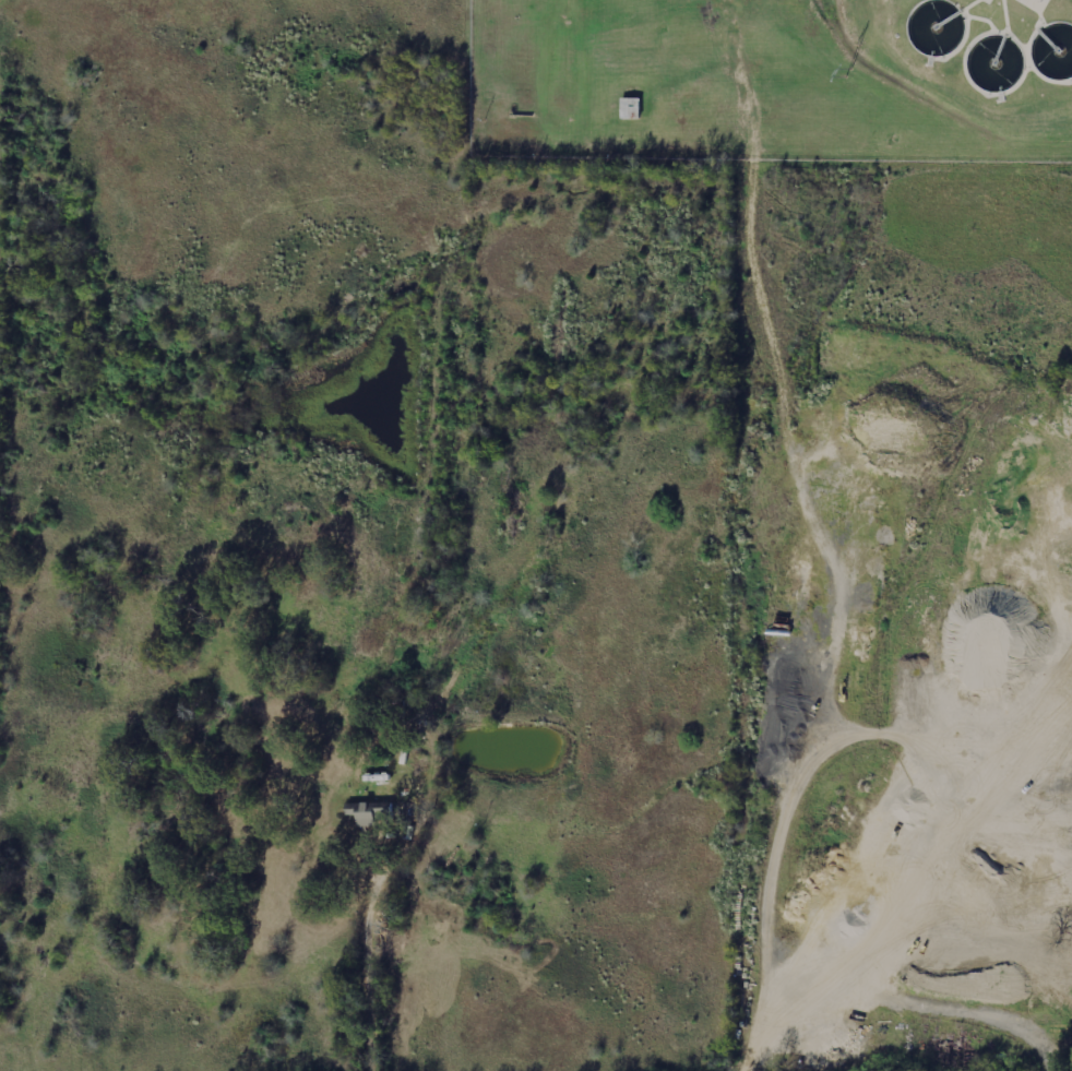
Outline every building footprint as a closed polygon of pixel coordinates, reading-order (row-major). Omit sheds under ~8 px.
[(371,801),(346,803),(347,816),(371,815),(371,801)]
